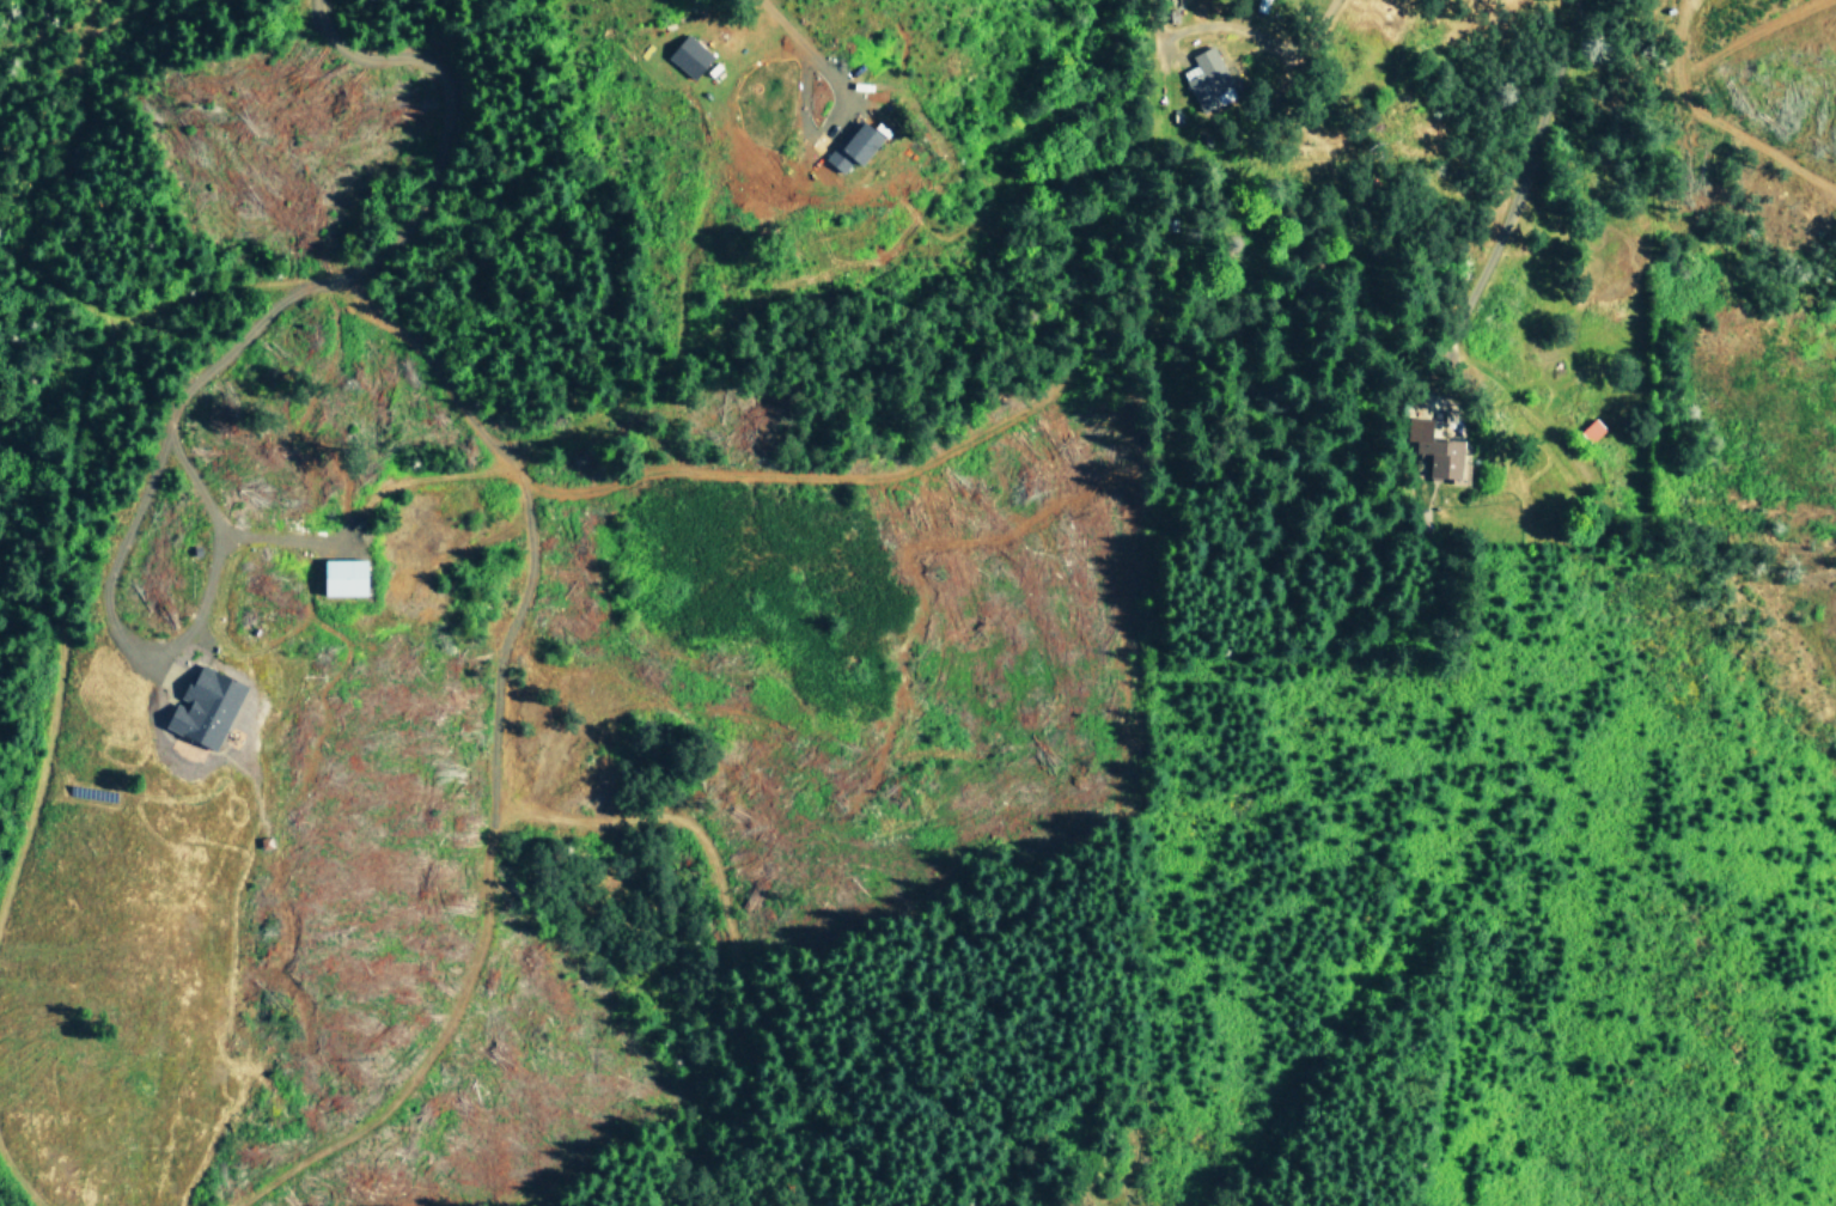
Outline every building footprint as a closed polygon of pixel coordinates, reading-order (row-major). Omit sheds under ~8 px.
[(667,57),(694,79),(714,54),(687,33),(667,57)] [(1192,55),(1196,65),(1182,71),(1201,113),(1237,96),(1213,45),(1192,55)] [(824,157),(840,173),(853,159),(858,164),(883,137),(861,117),(824,157)] [(1463,439),(1430,438),(1431,417),(1412,416),(1410,454),(1429,455),(1428,478),(1453,479),(1452,482),(1468,483),(1469,462),(1462,462),(1463,439)] [(365,595),(365,559),(322,559),(322,595),(365,595)] [(246,685),(197,663),(180,702),(176,700),(164,727),(217,750),(246,685)]
